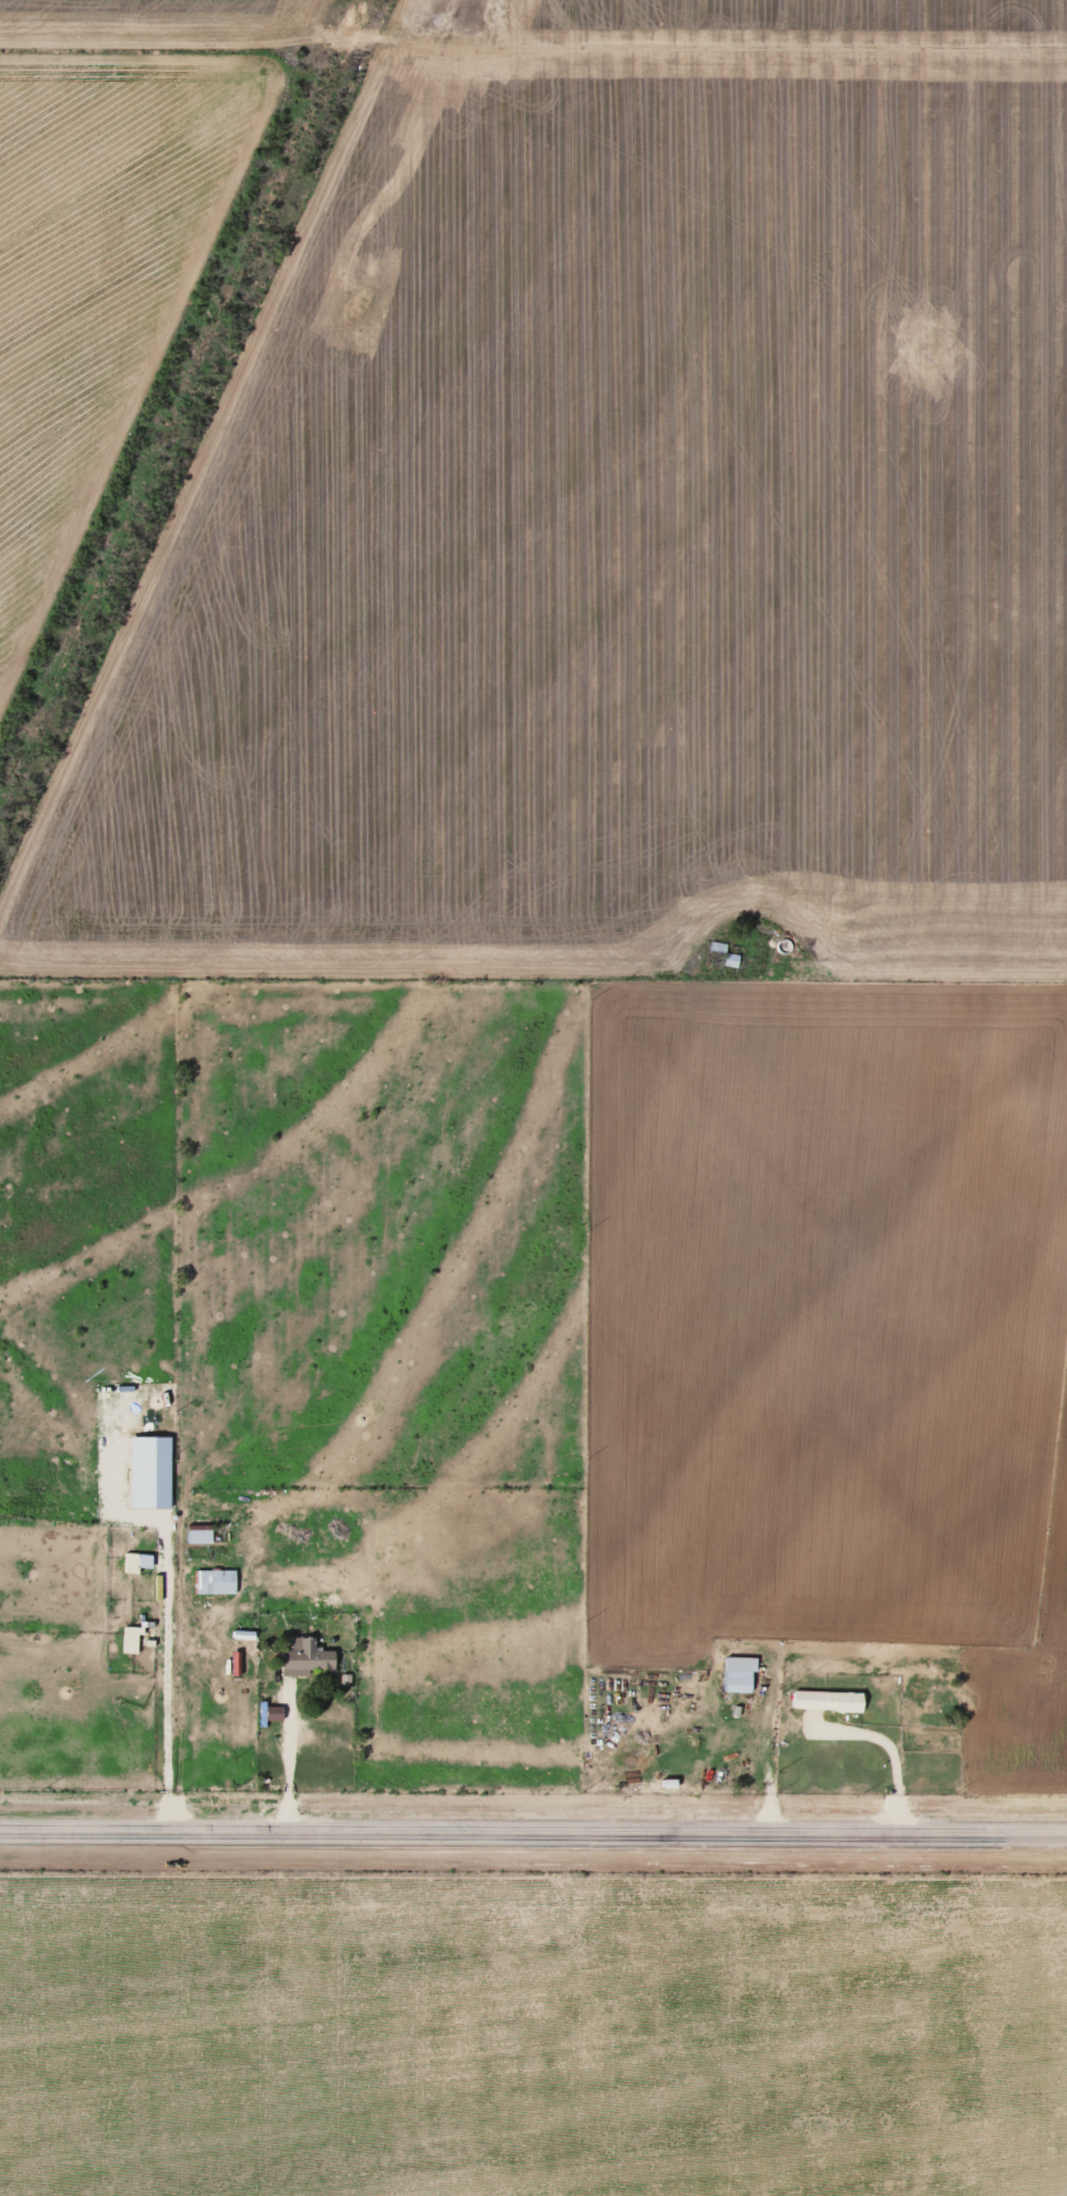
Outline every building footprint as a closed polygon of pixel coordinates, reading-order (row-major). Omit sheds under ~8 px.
[(727,943),(711,941),(710,951),(726,952),(727,943)] [(723,965),(737,967),(739,955),(726,952),(723,965)] [(169,1437),(130,1437),(129,1508),(169,1509),(169,1437)] [(181,1544),(205,1544),(205,1530),(181,1530),(181,1544)] [(119,1572),(132,1573),(134,1555),(120,1554),(119,1572)] [(192,1595),(229,1595),(229,1570),(192,1570),(192,1595)] [(135,1653),(135,1628),(119,1628),(119,1653),(135,1653)] [(304,1676),(304,1668),(328,1668),(329,1649),(311,1649),(311,1638),(286,1637),(286,1651),(275,1651),(275,1676),(304,1676)] [(718,1692),(750,1692),(751,1657),(718,1656),(718,1692)] [(785,1711),(857,1712),(858,1692),(786,1691),(785,1711)] [(282,1707),(265,1707),(265,1721),(282,1721),(282,1707)]
